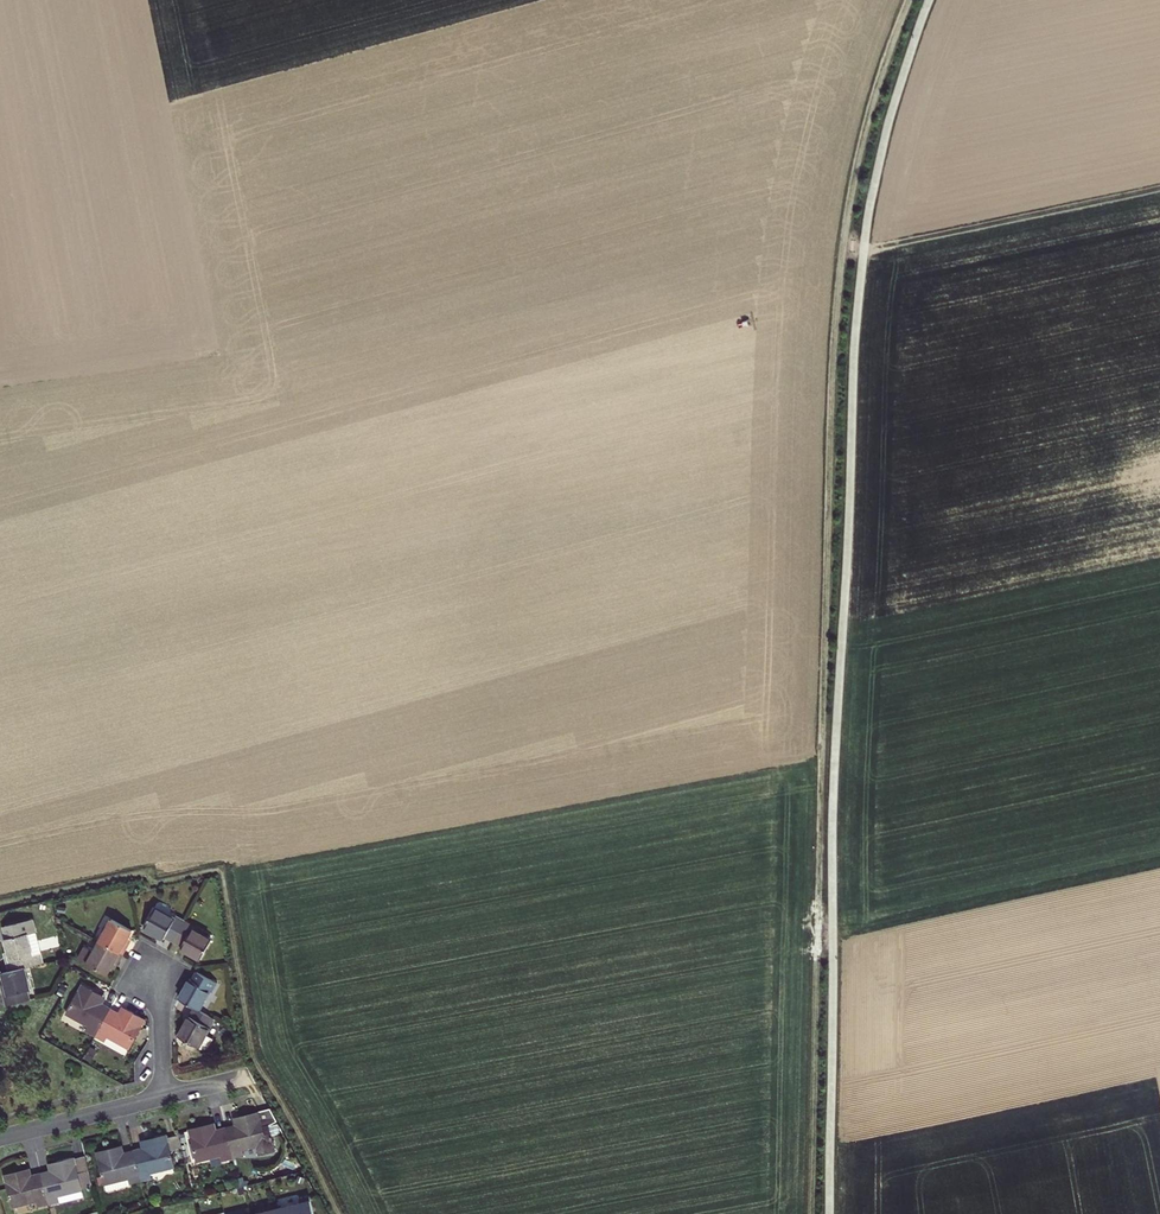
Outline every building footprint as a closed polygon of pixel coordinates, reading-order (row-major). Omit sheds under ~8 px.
[(43,906),(41,915),(48,916),(49,908),(43,906)] [(161,938),(164,939),(165,937),(173,942),(185,921),(176,917),(175,919),(155,908),(143,928),(161,938)] [(132,930),(112,919),(99,941),(122,954),(129,943),(126,941),(127,938),(132,930)] [(8,938),(5,939),(8,952),(10,961),(7,961),(10,971),(25,967),(44,963),(33,920),(5,927),(8,938)] [(173,942),(182,946),(180,949),(183,950),(200,960),(212,940),(192,928),(193,926),(185,921),(173,942)] [(99,941),(94,951),(86,947),(78,959),(107,975),(112,967),(113,964),(116,965),(122,954),(99,941)] [(30,1000),(28,991),(31,990),(25,967),(10,971),(3,973),(6,986),(8,995),(5,996),(8,1006),(30,1000)] [(199,1010),(210,990),(213,991),(217,983),(197,972),(192,980),(190,979),(186,985),(179,999),(194,1008),(199,1010)] [(101,996),(83,985),(67,1014),(89,1026),(86,1031),(95,1036),(110,1009),(101,1004),(98,1002),(101,996)] [(63,996),(67,989),(62,986),(58,993),(63,996)] [(186,1023),(178,1036),(199,1048),(205,1036),(210,1028),(219,1033),(224,1024),(199,1010),(194,1008),(186,1023)] [(107,1036),(129,1048),(145,1020),(126,1009),(123,1016),(119,1014),(110,1009),(95,1036),(105,1041),(107,1036)] [(204,1050),(208,1049),(213,1040),(205,1036),(199,1048),(204,1050)] [(91,1046),(84,1058),(91,1062),(97,1050),(91,1046)] [(270,1108),(259,1112),(244,1116),(238,1117),(240,1124),(236,1125),(226,1128),(233,1157),(244,1155),(242,1150),(267,1144),(268,1149),(274,1147),(268,1124),(277,1121),(270,1108)] [(233,1157),(226,1128),(216,1130),(212,1131),(211,1124),(201,1127),(190,1129),(193,1143),(197,1158),(198,1161),(222,1155),(223,1160),(233,1157)] [(150,1173),(174,1167),(170,1150),(167,1138),(166,1135),(152,1139),(146,1141),(147,1147),(144,1148),(134,1151),(141,1181),(151,1178),(150,1173)] [(167,1138),(170,1150),(182,1147),(179,1135),(167,1138)] [(131,1183),(141,1181),(134,1151),(124,1153),(120,1154),(118,1147),(105,1151),(97,1153),(105,1184),(130,1178),(131,1183)] [(82,1190),(94,1187),(86,1156),(74,1159),(82,1190)] [(41,1174),(49,1203),(59,1201),(58,1196),(82,1190),(74,1159),(74,1158),(61,1162),(53,1163),(55,1170),(51,1171),(41,1174)] [(39,1206),(49,1203),(41,1174),(31,1176),(28,1177),(26,1170),(20,1172),(5,1175),(13,1207),(37,1201),(39,1206)] [(243,1177),(239,1178),(241,1187),(248,1185),(247,1181),(244,1182),(243,1177)] [(107,1191),(130,1185),(130,1183),(131,1183),(130,1178),(105,1184),(107,1191)] [(60,1203),(84,1197),(82,1190),(58,1196),(59,1201),(60,1201),(60,1203)] [(301,1203),(277,1209),(278,1213),(314,1213),(310,1195),(299,1198),(301,1203)]
